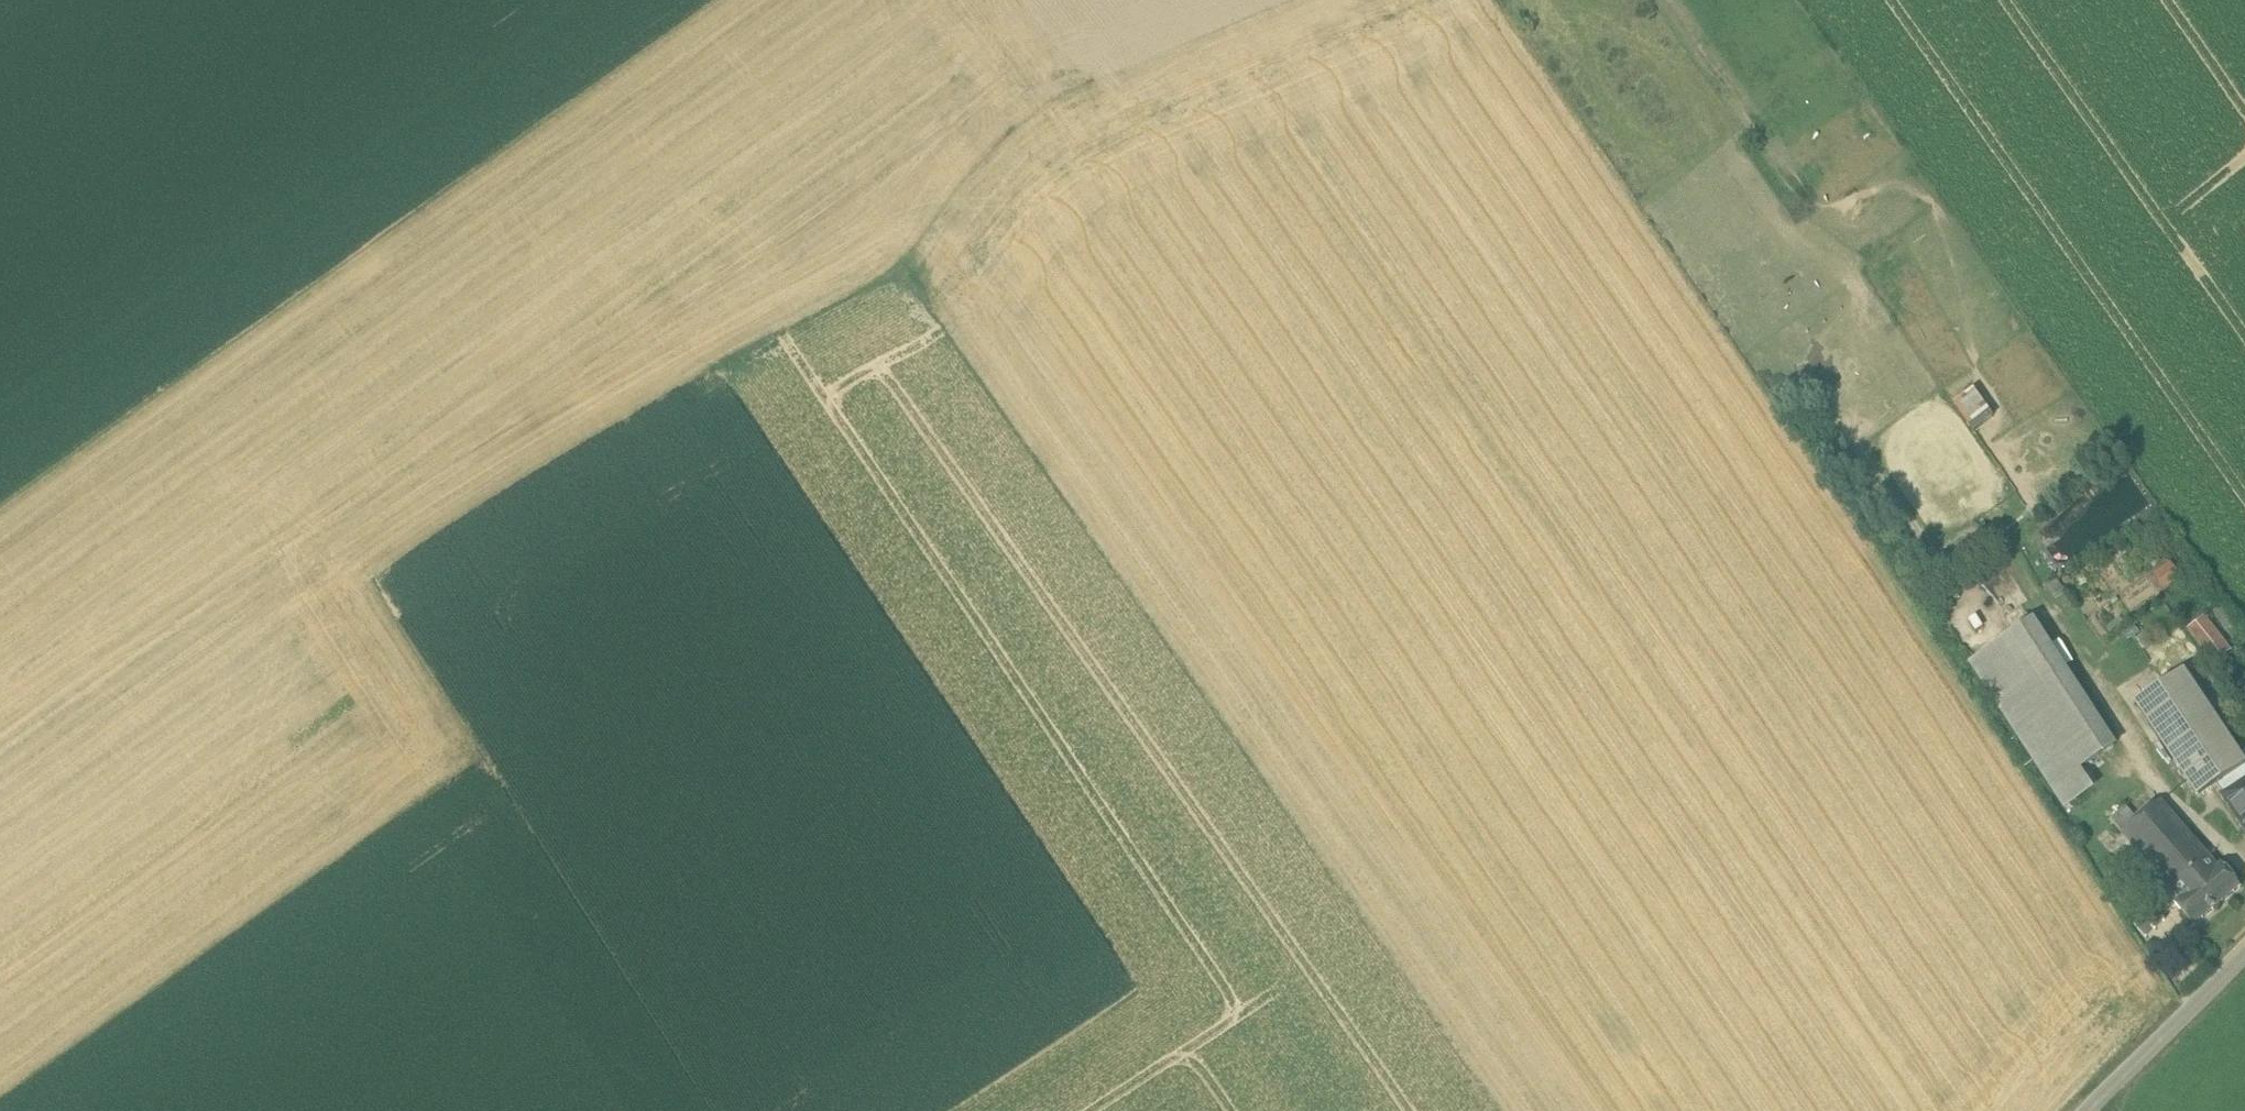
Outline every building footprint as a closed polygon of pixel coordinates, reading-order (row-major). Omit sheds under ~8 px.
[(1975,429),(1990,418),(1971,394),(1957,405),(1975,429)] [(2180,577),(2171,564),(2157,573),(2165,586),(2180,577)] [(2226,647),(2204,620),(2191,630),(2213,658),(2226,647)] [(1976,661),(2056,784),(2072,773),(2073,775),(2114,748),(2034,623),(1976,661)] [(2224,795),(2244,781),(2244,763),(2184,673),(2137,704),(2199,798),(2217,785),(2224,795)] [(2056,784),(2052,787),(2064,806),(2085,792),(2073,775),(2072,773),(2056,784)] [(2224,795),(2244,827),(2244,781),(2224,795)] [(2161,802),(2138,821),(2123,833),(2163,879),(2200,846),(2161,802)] [(2112,820),(2123,833),(2138,821),(2127,807),(2112,820)] [(2219,867),(2200,846),(2163,879),(2180,898),(2175,904),(2176,905),(2194,926),(2241,886),(2223,864),(2219,867)] [(2143,896),(2147,899),(2148,899),(2163,916),(2176,905),(2175,904),(2180,898),(2163,879),(2143,896)] [(2166,920),(2163,916),(2148,899),(2147,899),(2128,916),(2146,937),(2166,920)]
